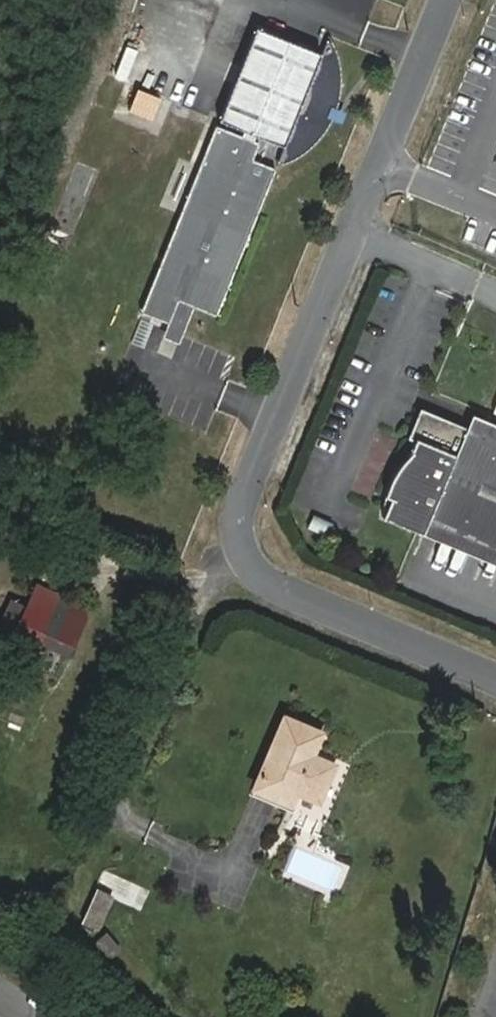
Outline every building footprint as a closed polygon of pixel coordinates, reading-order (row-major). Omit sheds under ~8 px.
[(309,113),(319,100),(323,88),(328,70),(328,48),(325,28),(320,18),(316,30),(249,6),(212,98),(237,109),(280,127),(272,144),(281,140),(298,127),(309,113)] [(235,115),(209,104),(130,289),(157,300),(159,301),(169,278),(186,285),(206,293),(268,148),(245,138),(252,121),(246,120),(249,114),(237,109),(235,115)] [(186,285),(169,278),(159,301),(157,300),(152,314),(170,322),(186,285)] [(466,434),(420,415),(404,447),(413,453),(404,474),(410,477),(405,486),(389,481),(388,496),(385,510),(385,524),(423,541),(429,528),(495,556),(495,446),(466,434)] [(466,434),(495,446),(495,432),(471,422),(466,434)] [(32,595),(14,636),(35,646),(41,632),(66,644),(78,618),(32,595)] [(35,646),(14,636),(7,650),(29,660),(35,646)] [(280,717),(251,789),(286,802),(290,793),(314,802),(329,763),(308,754),(316,732),(280,717)] [(95,931),(113,895),(95,887),(78,922),(95,931)]
